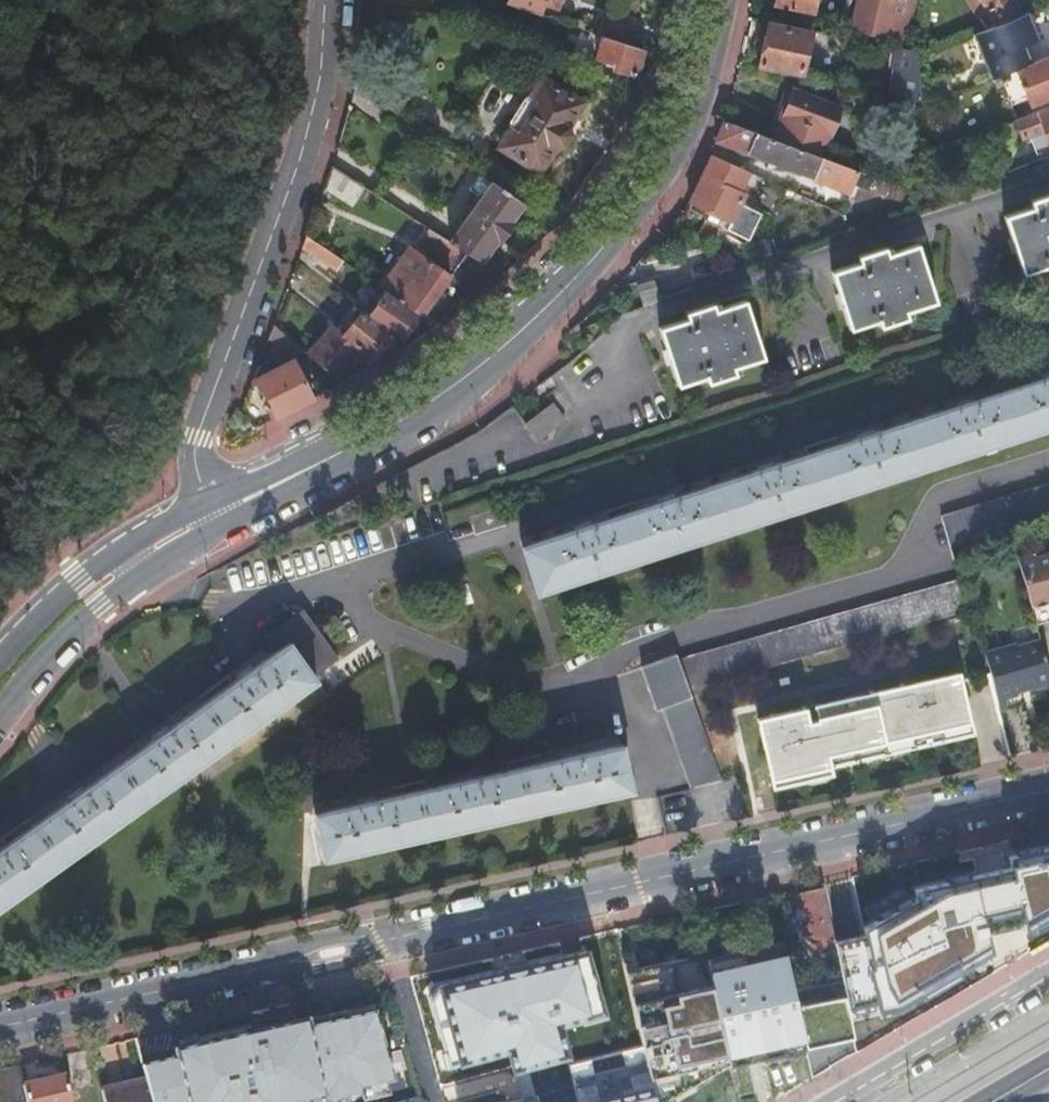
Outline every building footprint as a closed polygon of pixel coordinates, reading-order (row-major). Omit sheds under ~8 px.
[(507,7),(542,18),(545,8),(554,10),(559,8),(562,0),(510,0),(507,7)] [(818,0),(778,0),(776,6),(814,16),(818,0)] [(920,4),(920,0),(862,0),(855,30),(902,40),(907,21),(911,22),(916,4),(920,4)] [(978,17),(988,12),(981,0),(969,0),(978,17)] [(986,32),(1022,16),(1013,0),(981,0),(988,12),(978,17),(986,32)] [(986,32),(975,36),(985,61),(1025,45),(1023,39),(1037,32),(1030,13),(1022,16),(986,32)] [(603,37),(628,46),(634,28),(603,18),(597,36),(603,37)] [(768,22),(758,69),(802,78),(811,31),(768,22)] [(628,46),(603,37),(597,59),(614,64),(613,69),(636,76),(643,50),(628,46)] [(901,50),(892,97),(923,104),(922,89),(918,53),(901,50)] [(1048,57),(1048,54),(1017,67),(1018,70),(1048,57)] [(1018,70),(1032,105),(1048,98),(1048,57),(1018,70)] [(511,123),(511,129),(499,148),(539,173),(555,149),(564,148),(572,134),(569,128),(584,104),(543,78),(532,95),(525,101),(511,123)] [(794,92),(775,139),(821,157),(840,109),(794,92)] [(1017,122),(1022,138),(1034,135),(1036,140),(1047,137),(1048,144),(1048,109),(1017,122)] [(851,194),(859,172),(821,157),(775,139),(724,120),(717,141),(829,183),(829,185),(851,194)] [(712,156),(690,201),(731,220),(733,221),(729,231),(751,240),(763,213),(742,204),(749,187),(744,185),(750,173),(712,156)] [(366,190),(332,169),(324,192),(353,209),(366,190)] [(523,204),(493,183),(451,244),(468,255),(481,263),(498,239),(500,241),(512,223),(510,222),(523,204)] [(1032,208),(1005,216),(1022,273),(1048,264),(1048,195),(1030,201),(1032,208)] [(721,216),(711,211),(707,219),(717,224),(721,216)] [(468,255),(451,244),(430,231),(419,245),(458,269),(468,255)] [(345,263),(307,236),(302,249),(338,273),(345,263)] [(858,256),(860,263),(833,272),(851,328),(879,319),(882,326),(909,317),(907,310),(936,301),(917,245),(889,254),(886,247),(858,256)] [(420,314),(423,316),(433,303),(439,295),(451,279),(414,253),(403,268),(398,264),(381,288),(388,292),(420,314)] [(369,317),(395,336),(401,341),(420,314),(388,292),(369,317)] [(439,295),(433,303),(439,307),(445,299),(439,295)] [(687,312),(689,319),(662,327),(679,384),(707,375),(709,382),(736,373),(734,366),(764,356),(746,300),(717,310),(714,303),(687,312)] [(354,305),(335,329),(344,336),(363,312),(354,305)] [(311,358),(333,378),(358,348),(374,361),(395,336),(369,317),(363,312),(344,336),(335,329),(311,358)] [(274,324),(269,338),(283,353),(294,342),(274,324)] [(313,399),(293,361),(255,380),(266,392),(278,418),(313,399)] [(521,546),(536,592),(1048,426),(1048,376),(521,546)] [(564,420),(552,405),(526,423),(538,439),(564,420)] [(952,546),(1009,529),(1048,517),(1048,485),(940,517),(949,547),(952,546)] [(1018,558),(1032,607),(1048,602),(1048,555),(1045,554),(1034,557),(1030,554),(1018,558)] [(662,709),(691,788),(723,781),(707,739),(689,689),(970,610),(961,579),(678,659),(676,653),(640,667),(657,711),(662,709)] [(1032,607),(1037,626),(1048,623),(1048,602),(1032,607)] [(286,643),(0,848),(0,904),(315,678),(312,674),(336,657),(305,613),(279,632),(286,643)] [(997,704),(1018,698),(1017,693),(1048,684),(1048,670),(1041,640),(1017,646),(1017,643),(984,654),(987,664),(997,704)] [(806,713),(758,726),(759,728),(760,729),(761,730),(762,731),(763,731),(764,732),(765,732),(767,732),(768,732),(772,747),(763,749),(763,750),(764,750),(772,787),(829,774),(827,765),(825,754),(969,722),(959,674),(915,684),(914,684),(913,685),(912,686),(911,688),(911,689),(911,690),(913,701),(906,703),(903,691),(905,690),(904,686),(903,686),(901,687),(870,695),(871,698),(873,697),(876,709),(869,711),(866,700),(865,699),(864,698),(863,697),(816,710),(818,720),(808,723),(806,713)] [(910,685),(904,686),(905,690),(903,691),(906,703),(913,701),(911,690),(911,689),(911,688),(912,686),(913,685),(914,684),(915,684),(910,685)] [(870,695),(901,687),(873,693),(873,691),(872,691),(872,692),(871,692),(871,693),(870,694),(870,695)] [(871,698),(870,695),(863,697),(864,698),(865,699),(866,700),(869,711),(876,709),(873,697),(871,698)] [(816,710),(863,697),(862,697),(860,696),(859,696),(815,706),(816,710)] [(758,724),(758,726),(806,713),(804,706),(803,706),(803,708),(770,716),(770,714),(768,714),(768,716),(764,717),(762,718),(761,718),(760,719),(759,720),(759,722),(758,723),(758,724)] [(825,754),(827,765),(972,733),(969,722),(825,754)] [(760,729),(759,728),(763,749),(772,747),(768,732),(767,732),(765,732),(764,732),(763,731),(762,731),(761,730),(760,729)] [(630,789),(620,745),(315,813),(325,857),(630,789)] [(835,944),(849,1017),(896,1008),(991,950),(995,971),(1048,937),(1048,856),(913,886),(860,923),(863,939),(835,944)] [(835,944),(823,887),(801,892),(814,957),(836,953),(835,944)] [(793,992),(792,988),(782,940),(705,958),(728,1064),(806,1047),(800,1021),(793,992)] [(592,944),(432,984),(452,1062),(506,1049),(511,1068),(565,1055),(558,1029),(610,1016),(592,944)] [(728,1064),(705,958),(705,957),(665,966),(626,975),(641,1045),(646,1067),(654,1101),(667,1101),(691,1087),(728,1064)] [(922,1020),(913,1006),(855,1043),(870,1066),(956,1012),(950,1002),(922,1020)] [(145,1068),(153,1101),(328,1101),(393,1086),(375,1012),(308,1029),(306,1022),(177,1054),(180,1059),(145,1068)] [(646,1067),(605,1075),(600,1059),(569,1066),(570,1069),(575,1089),(578,1101),(654,1101),(646,1067)] [(15,1072),(0,1075),(0,1092),(2,1101),(22,1101),(15,1072)] [(65,1076),(23,1085),(27,1101),(72,1101),(65,1076)] [(146,1080),(102,1090),(105,1101),(152,1101),(146,1080)] [(491,1101),(535,1101),(532,1091),(491,1101)]
